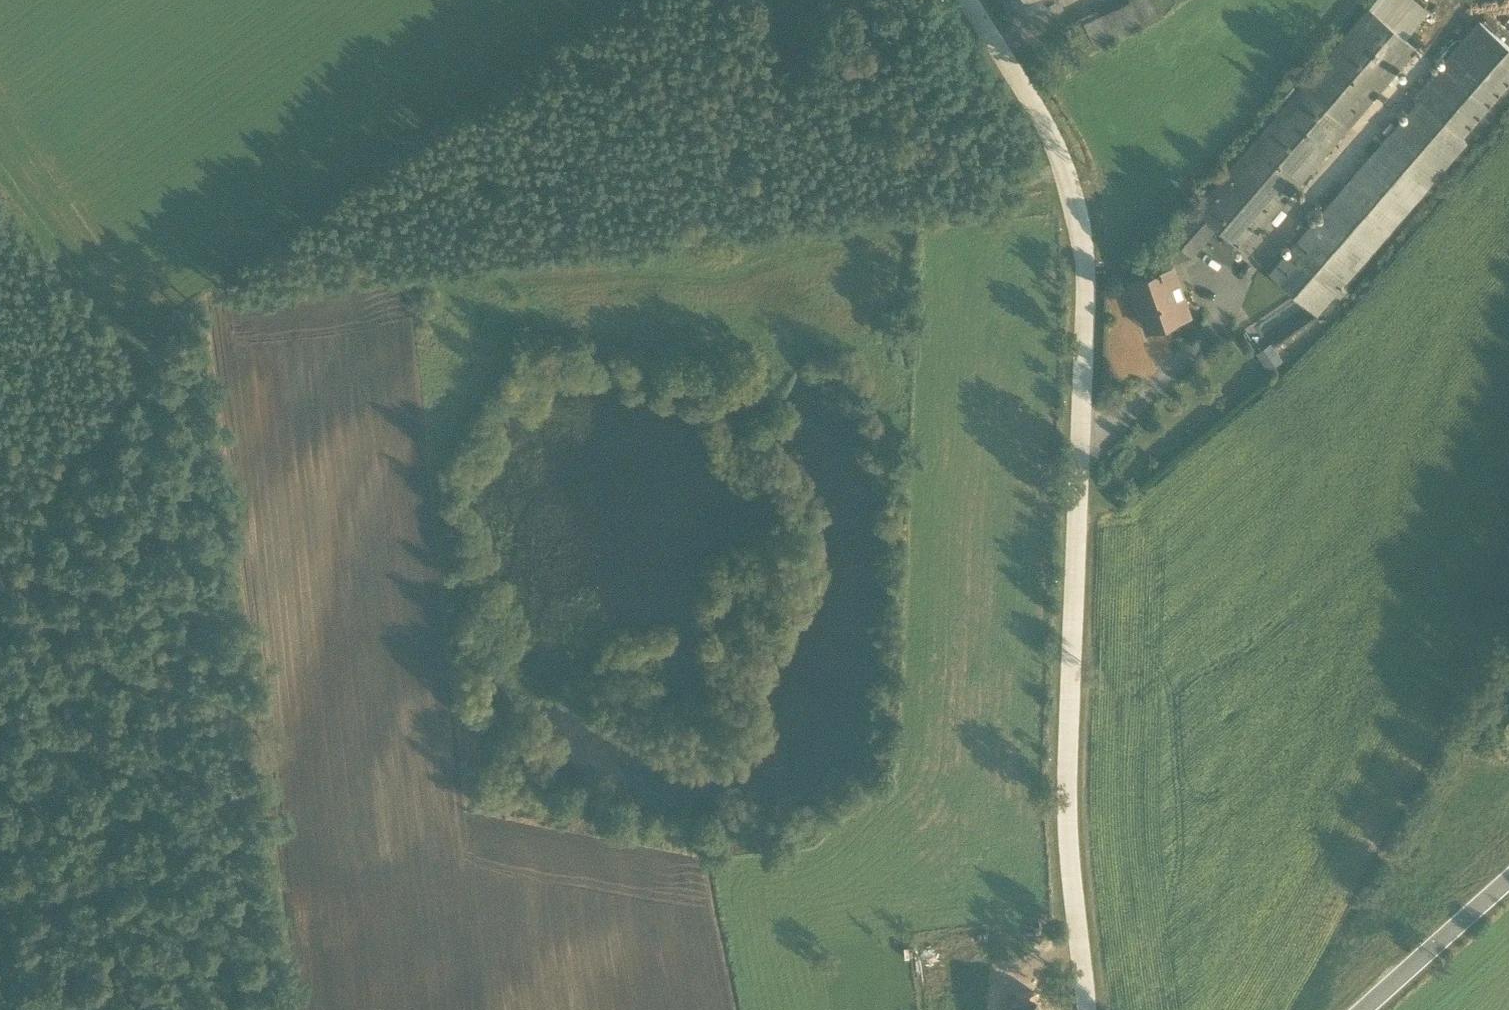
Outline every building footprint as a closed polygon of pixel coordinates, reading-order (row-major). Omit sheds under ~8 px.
[(1411,45),(1405,40),(1428,13),(1412,0),(1371,0),(1173,237),(1191,252),(1213,226),(1240,249),(1411,45)] [(1270,272),(1319,313),(1508,85),(1508,49),(1478,23),(1270,272)] [(1015,176),(1001,178),(1002,189),(1016,188),(1015,176)] [(1124,283),(1144,334),(1193,315),(1173,264),(1124,283)] [(1269,344),(1255,354),(1265,370),(1279,360),(1269,344)] [(1033,992),(1007,996),(1007,1001),(997,1003),(998,1009),(1035,1009),(1033,992)]
